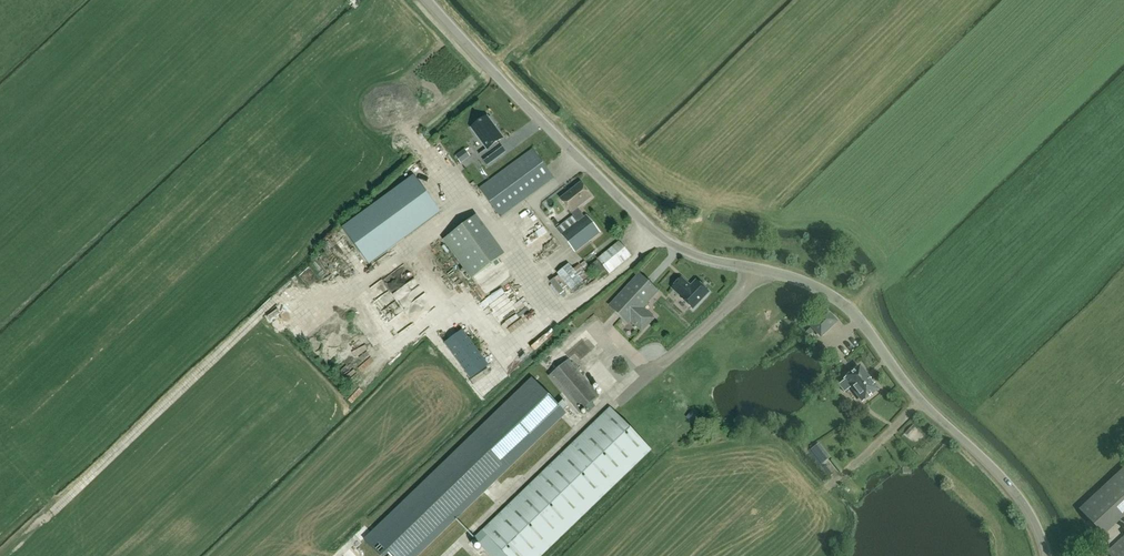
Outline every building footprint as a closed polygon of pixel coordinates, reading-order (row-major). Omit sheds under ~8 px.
[(487,117),(471,128),(486,149),(479,155),(487,166),(504,152),(497,142),(502,138),(494,126),(495,125),(490,117),(488,119),(487,117)] [(478,148),(476,140),(468,142),(470,149),(478,148)] [(553,177),(532,149),(479,189),(499,217),(553,177)] [(465,159),(461,153),(455,157),(460,163),(465,159)] [(342,228),(368,264),(440,212),(413,176),(342,228)] [(584,217),(582,215),(577,208),(591,197),(580,183),(560,199),(571,213),(578,222),(561,235),(575,252),(599,233),(586,216),(584,217)] [(443,240),(471,279),(499,259),(470,220),(443,240)] [(536,220),(521,228),(525,234),(539,226),(536,220)] [(609,274),(630,256),(618,242),(597,259),(609,274)] [(582,281),(568,264),(557,273),(570,291),(582,281)] [(308,281),(315,275),(309,267),(301,274),(308,281)] [(630,321),(641,331),(651,321),(637,308),(651,294),(653,296),(657,292),(638,274),(609,306),(628,323),(630,321)] [(695,280),(690,286),(681,278),(671,289),(680,297),(679,297),(692,309),(708,292),(695,280)] [(566,292),(569,300),(577,297),(574,289),(566,292)] [(827,311),(812,326),(821,336),(837,321),(827,311)] [(442,325),(449,332),(457,324),(451,317),(442,325)] [(444,343),(470,379),(488,366),(462,330),(444,343)] [(348,343),(367,336),(365,331),(346,338),(348,343)] [(524,351),(529,348),(526,341),(520,345),(524,351)] [(361,378),(354,370),(358,366),(349,358),(338,369),(354,385),(361,378)] [(568,360),(548,376),(579,412),(598,396),(568,360)] [(845,379),(846,380),(839,385),(845,392),(852,387),(863,401),(878,390),(860,367),(845,379)] [(364,539),(380,555),(417,555),(565,413),(531,378),(364,539)] [(590,426),(482,531),(506,555),(541,555),(650,450),(609,408),(590,426)] [(690,411),(684,416),(692,425),(698,420),(690,411)] [(829,457),(818,444),(810,450),(821,464),(829,457)] [(1123,512),(1123,469),(1080,510),(1101,533),(1123,512)] [(1114,547),(1108,553),(1110,555),(1123,555),(1123,538),(1114,547)]
